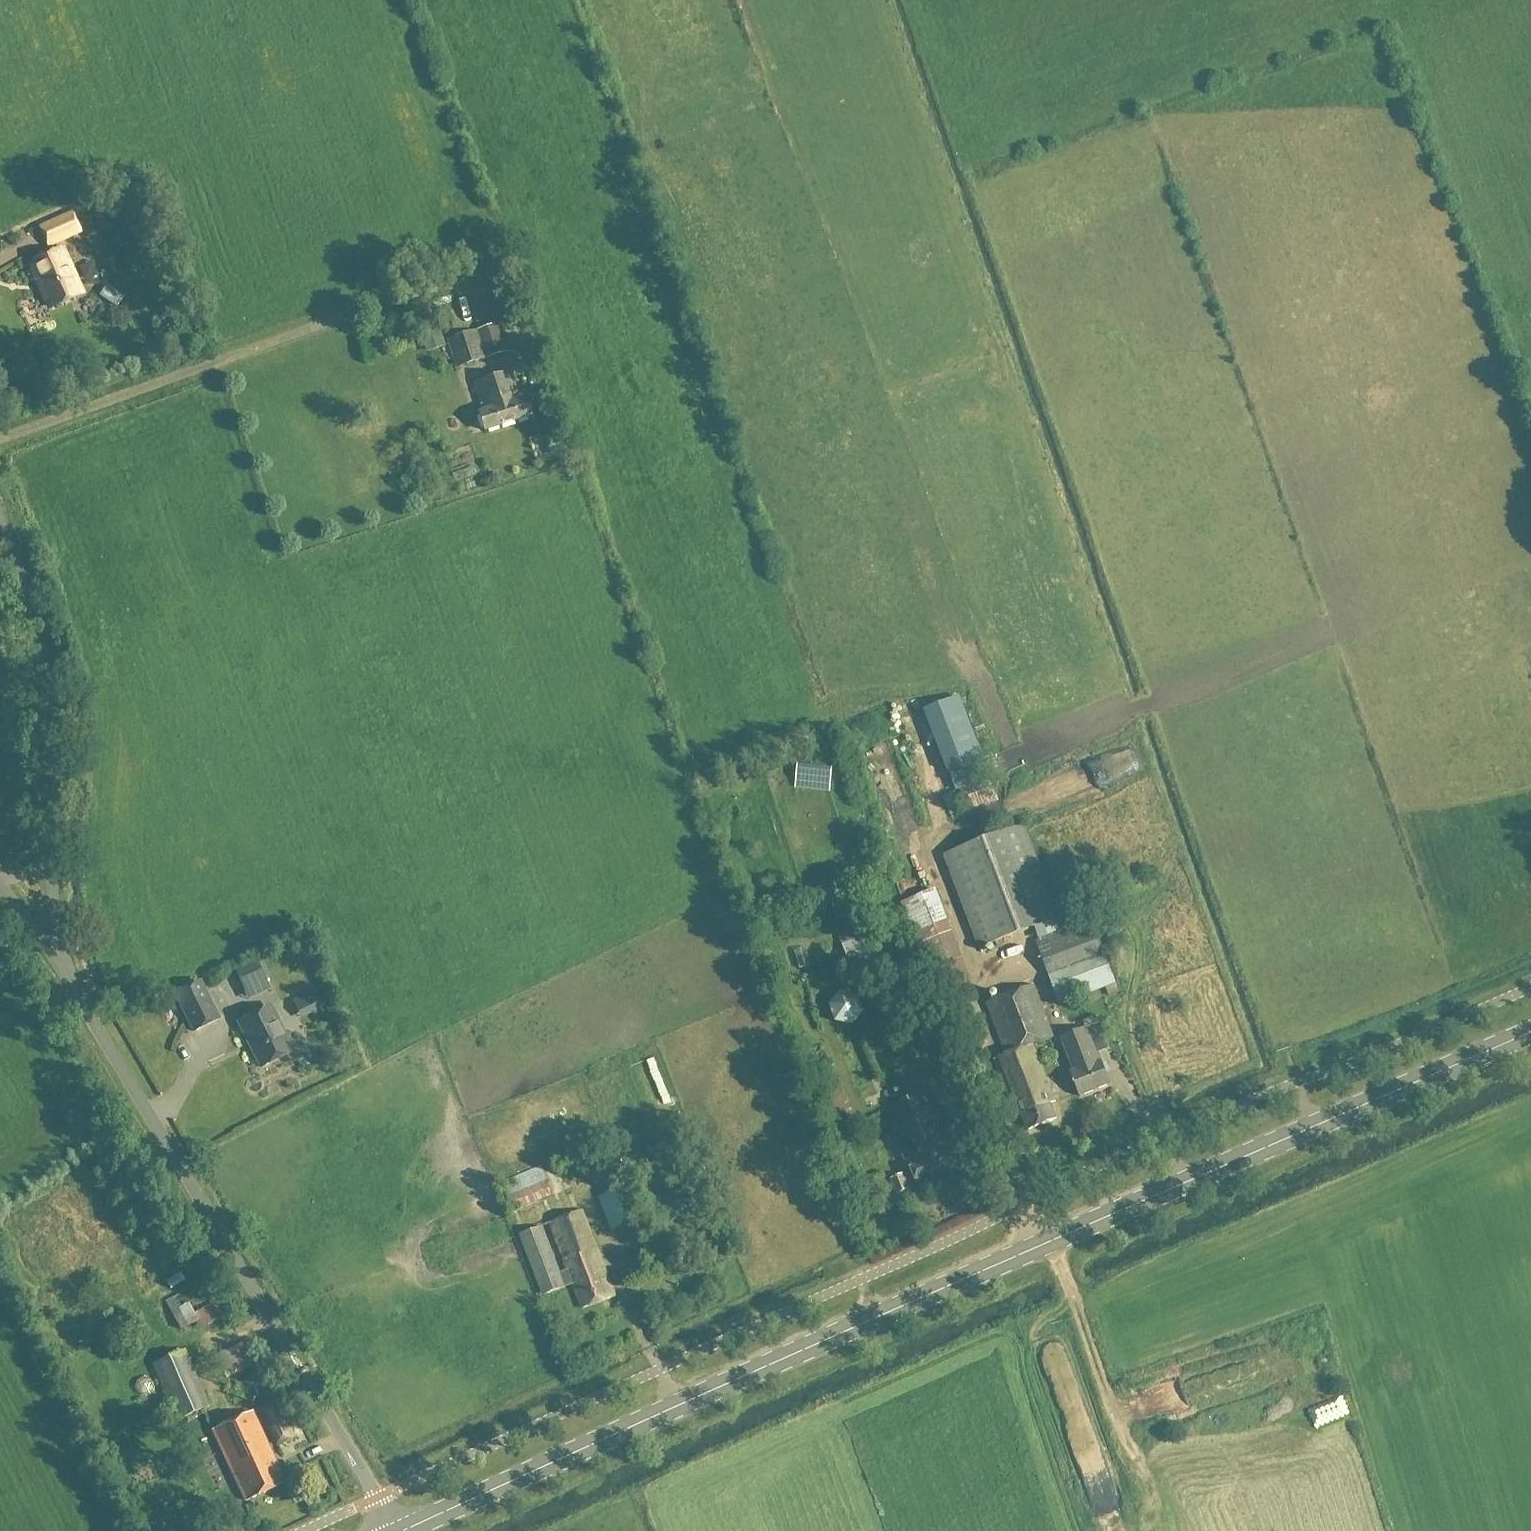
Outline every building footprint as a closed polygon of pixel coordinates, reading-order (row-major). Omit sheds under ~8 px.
[(71,216),(41,228),(49,247),(79,235),(71,216)] [(80,294),(61,251),(30,265),(50,308),(80,294)] [(106,285),(98,296),(116,308),(124,297),(106,285)] [(427,300),(404,308),(408,320),(431,312),(427,300)] [(495,326),(476,331),(485,360),(505,355),(495,326)] [(420,336),(425,353),(444,348),(438,330),(420,336)] [(483,361),(473,332),(447,340),(456,370),(483,361)] [(501,407),(519,401),(511,372),(492,378),(501,407)] [(501,407),(492,378),(474,383),(482,413),(501,407)] [(525,400),(519,401),(501,407),(509,428),(533,421),(525,400)] [(501,407),(482,413),(477,414),(485,435),(509,428),(501,407)] [(544,439),(550,458),(565,453),(560,434),(544,439)] [(955,789),(966,815),(997,802),(985,777),(955,789)] [(1021,828),(944,858),(979,949),(1034,928),(1057,919),(1055,915),(1021,828)] [(917,946),(935,992),(968,978),(951,933),(935,891),(900,904),(917,946)] [(1035,942),(1059,1006),(1105,989),(1108,996),(1119,993),(1087,907),(1084,908),(1083,905),(1055,915),(1057,919),(1034,928),(1038,941),(1035,942)] [(871,968),(856,932),(839,939),(855,975),(871,968)] [(234,972),(242,991),(264,980),(255,962),(234,972)] [(193,1032),(218,1020),(200,982),(175,995),(193,1032)] [(1008,1057),(1033,1048),(1054,1040),(1032,986),(987,1004),(1008,1057)] [(858,997),(840,993),(829,1006),(834,1023),(851,1027),(863,1014),(858,997)] [(316,994),(293,1006),(300,1018),(323,1007),(316,994)] [(261,1071),(293,1055),(271,1010),(238,1026),(261,1071)] [(1107,1049),(1098,1025),(1060,1039),(1072,1073),(1070,1074),(1079,1098),(1110,1087),(1102,1063),(1099,1064),(1095,1053),(1107,1049)] [(1033,1048),(1008,1057),(994,1063),(1016,1118),(1020,1116),(1026,1132),(1055,1120),(1049,1106),(1055,1103),(1033,1048)] [(923,1095),(892,1107),(905,1141),(896,1144),(903,1162),(911,1159),(912,1163),(908,1164),(917,1186),(957,1171),(949,1149),(944,1151),(923,1095)] [(705,1206),(687,1165),(598,1198),(611,1233),(645,1220),(648,1227),(705,1206)] [(904,1177),(892,1181),(899,1197),(910,1192),(904,1177)] [(514,1178),(500,1183),(511,1213),(525,1208),(514,1178)] [(518,1234),(539,1294),(570,1283),(580,1310),(612,1299),(582,1212),(549,1224),(566,1271),(559,1273),(542,1226),(518,1234)] [(194,1324),(198,1332),(221,1320),(203,1282),(165,1303),(179,1332),(194,1324)] [(208,1409),(183,1353),(152,1367),(177,1423),(208,1409)] [(274,1447),(291,1439),(277,1406),(259,1414),(274,1447)] [(213,1431),(246,1502),(284,1485),(251,1413),(213,1431)]
